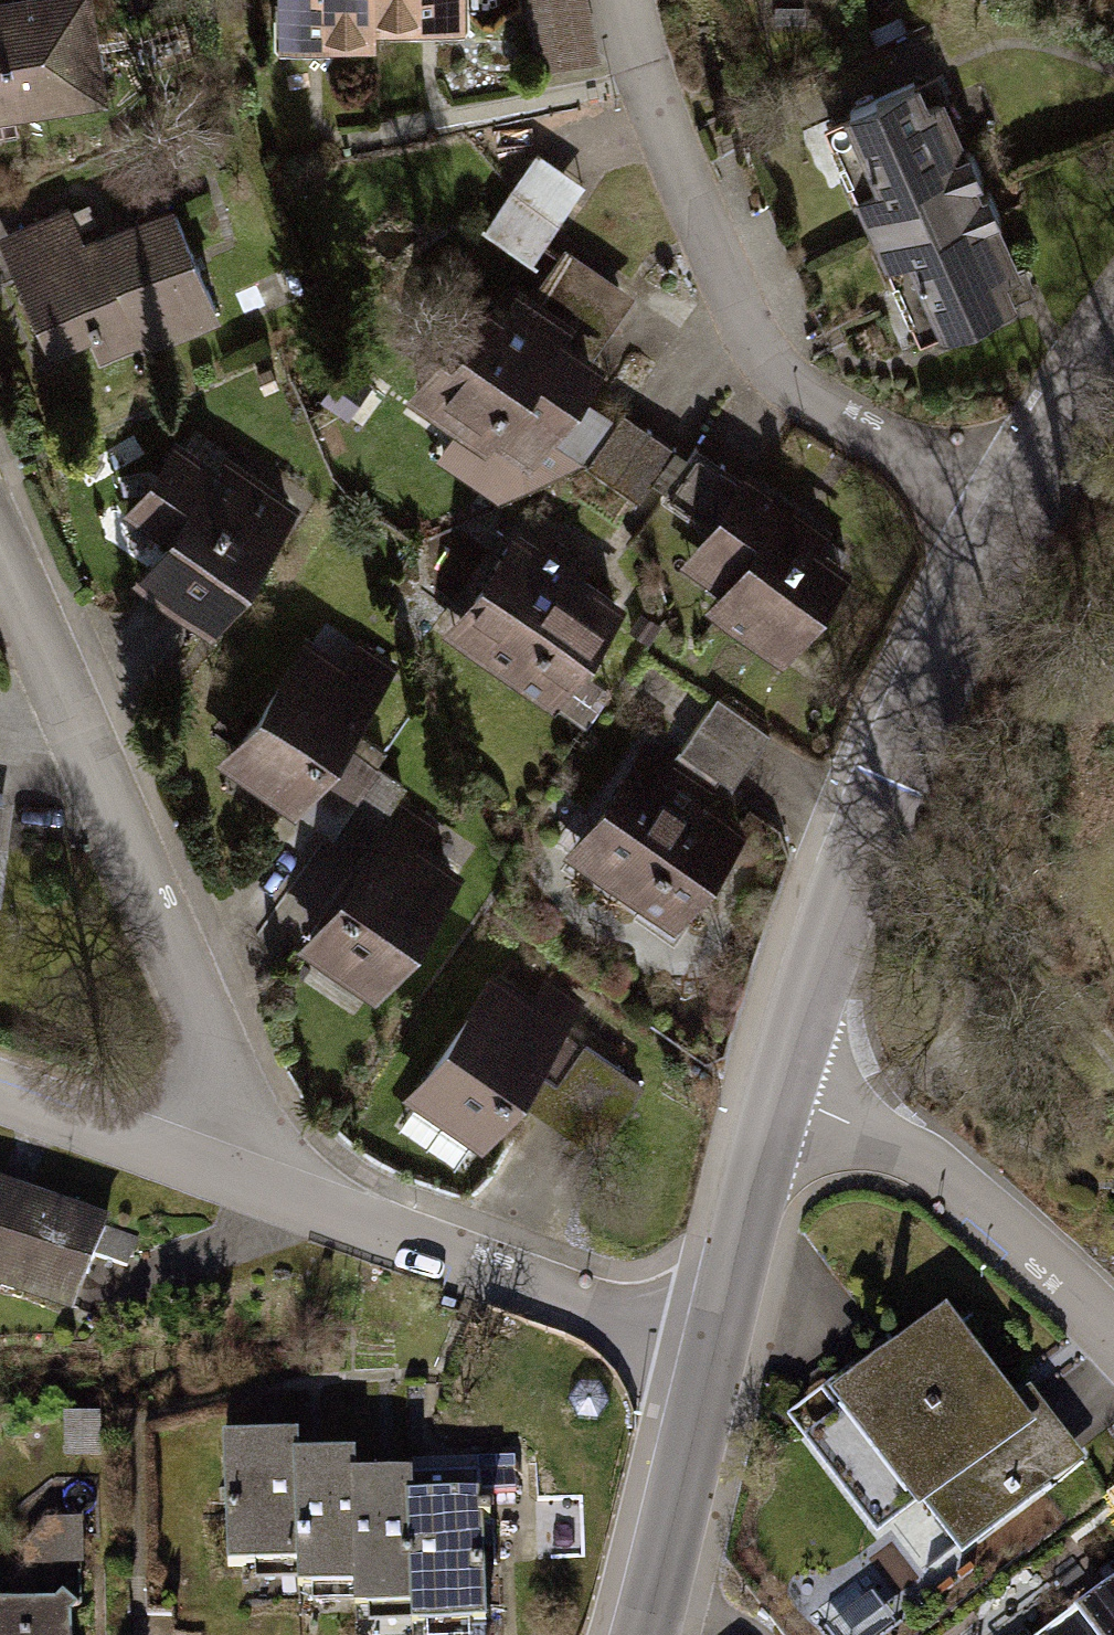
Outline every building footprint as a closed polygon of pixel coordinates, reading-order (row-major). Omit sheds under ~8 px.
[(0,4),(0,117),(106,99),(89,0),(25,0),(0,4)] [(279,44),(370,44),(370,29),(458,29),(458,0),(279,0),(279,44)] [(590,28),(589,0),(523,0),(525,32),(590,28)] [(929,75),(840,112),(943,352),(1031,314),(929,75)] [(586,184),(540,152),(487,229),(533,260),(586,184)] [(77,206),(10,238),(59,344),(107,322),(122,353),(226,305),(179,205),(95,244),(77,206)] [(502,286),(425,398),(522,465),(545,431),(595,466),(640,402),(587,366),(614,327),(559,289),(542,313),(502,286)] [(713,535),(683,577),(780,645),(841,559),(810,538),(816,529),(697,445),(660,498),(713,535)] [(188,455),(114,560),(205,623),(278,517),(188,455)] [(505,531),(436,634),(547,707),(615,604),(505,531)] [(382,687),(305,634),(219,759),(295,812),(382,687)] [(737,781),(775,724),(718,687),(680,743),(737,781)] [(629,752),(561,849),(662,919),(730,821),(629,752)] [(370,830),(296,936),(377,992),(451,886),(370,830)] [(484,972),(408,1083),(486,1137),(562,1026),(484,972)] [(61,1324),(95,1224),(0,1192),(0,1304),(61,1324)] [(946,1312),(823,1404),(938,1556),(1061,1463),(946,1312)] [(295,1438),(228,1439),(230,1575),(299,1574),(299,1603),(356,1603),(356,1634),(421,1633),(478,1632),(477,1508),(421,1509),(421,1480),(357,1481),(357,1457),(295,1458),(295,1438)] [(32,1519),(34,1557),(89,1554),(88,1517),(32,1519)] [(1043,1634),(1113,1634),(1113,1581),(1043,1634)] [(72,1598),(0,1599),(0,1634),(73,1634),(72,1598)]
